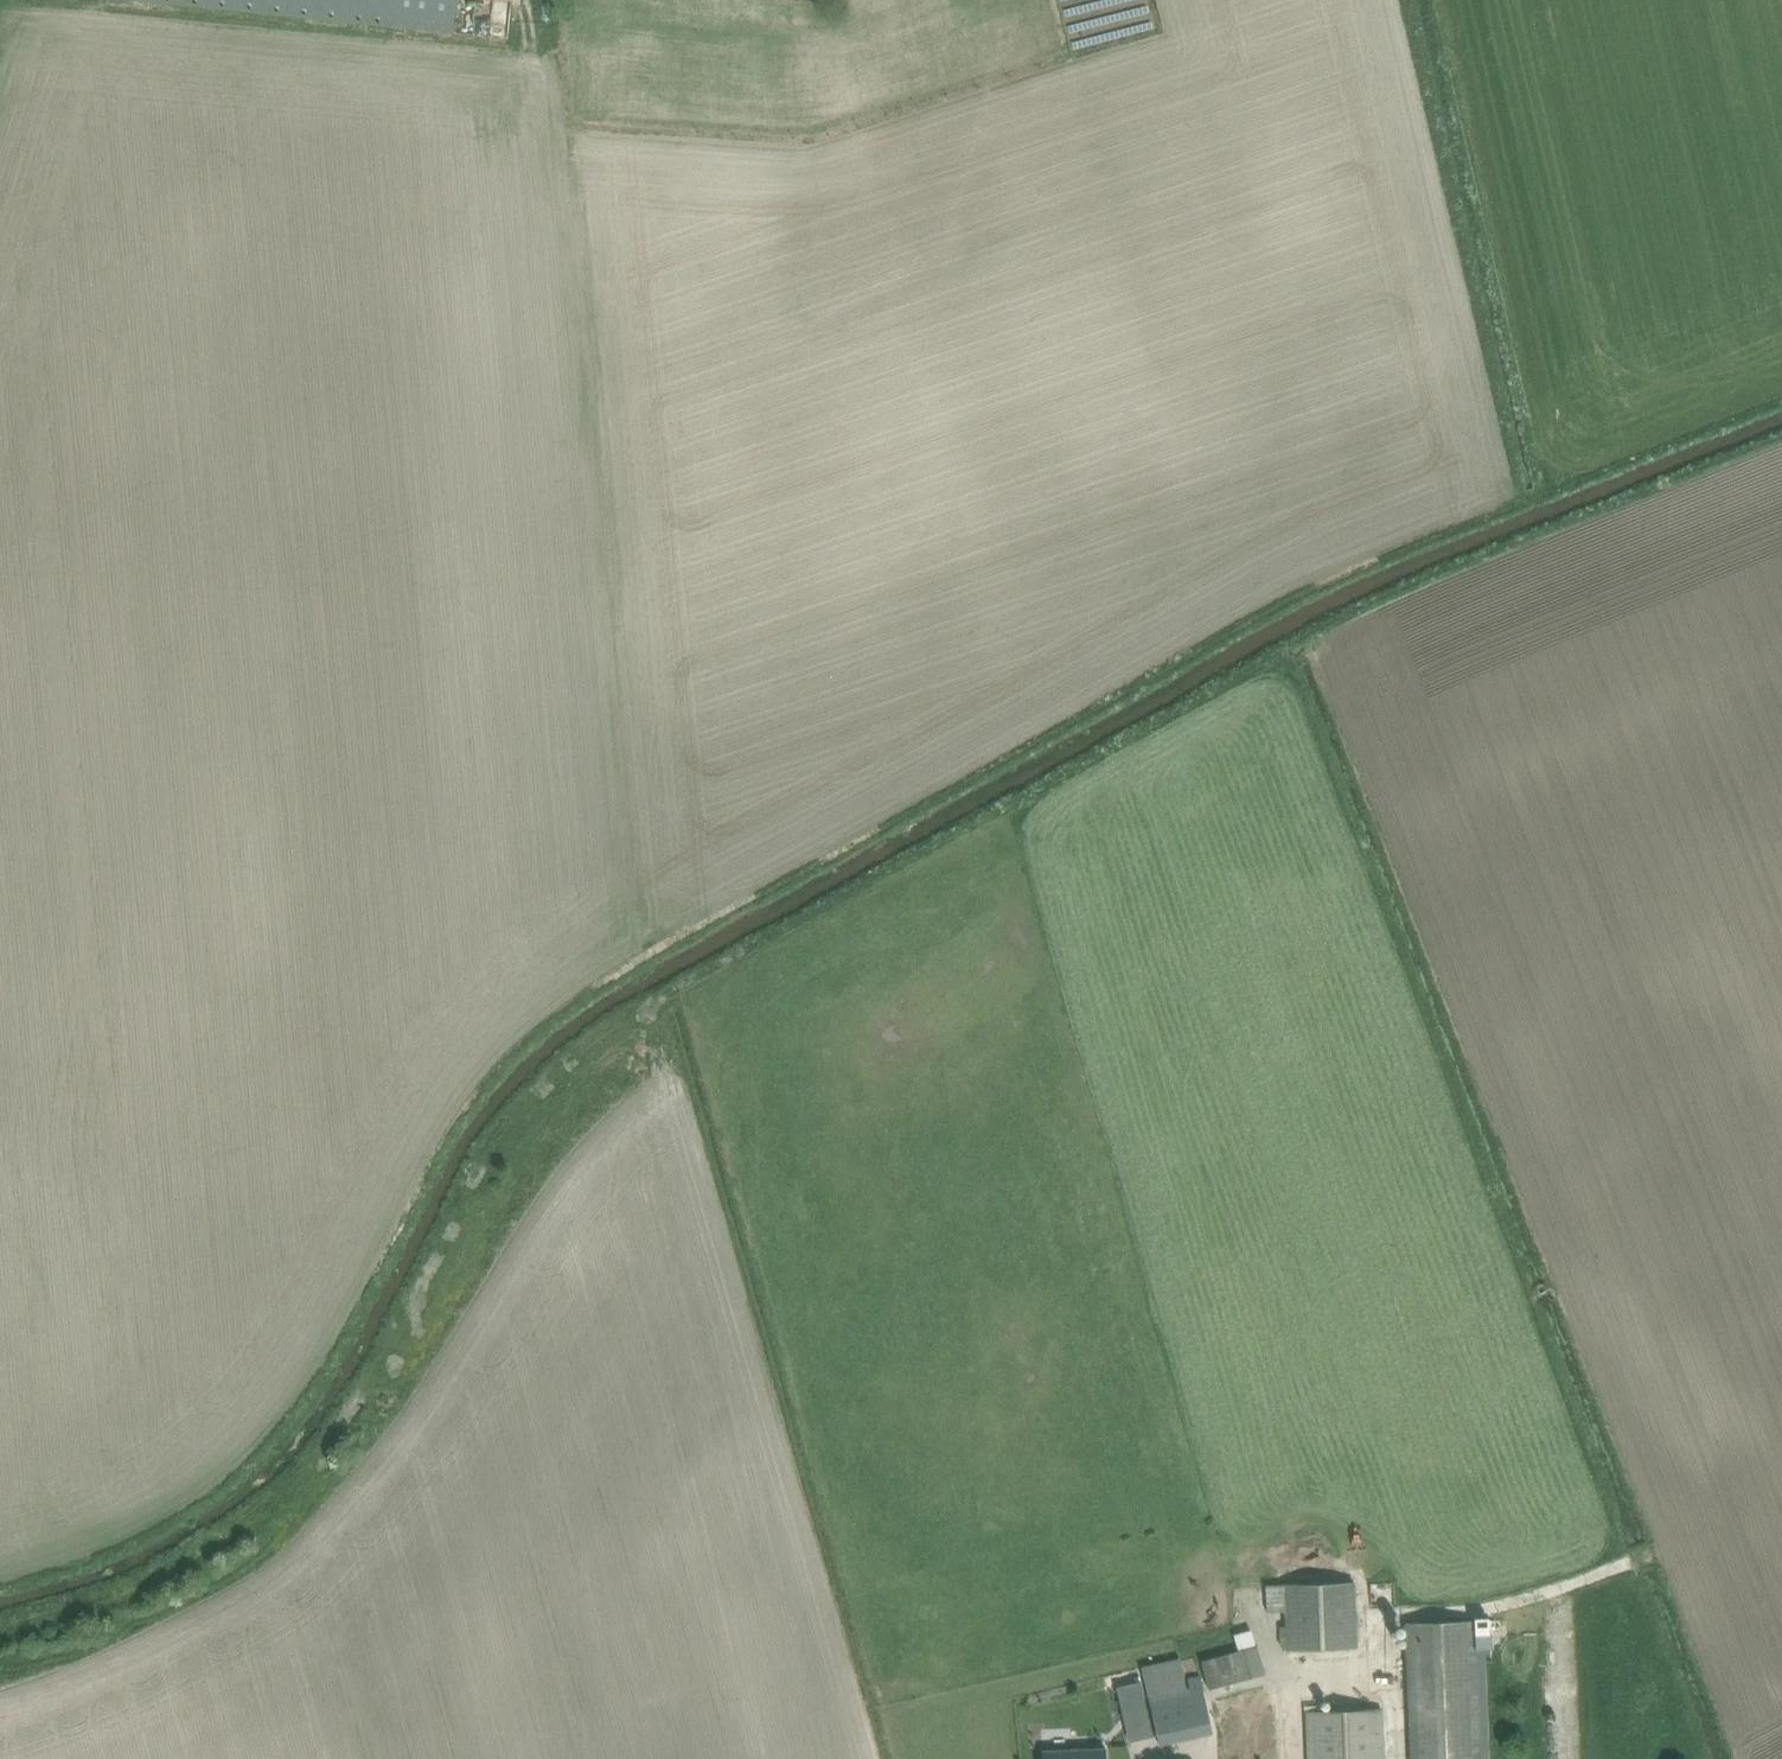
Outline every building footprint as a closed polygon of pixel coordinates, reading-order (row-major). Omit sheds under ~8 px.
[(452,30),(455,0),(155,0),(452,30)] [(1286,1625),(1280,1626),(1280,1645),(1287,1645),(1287,1649),(1359,1647),(1356,1581),(1338,1581),(1307,1582),(1285,1583),(1286,1625)] [(1407,1622),(1412,1758),(1481,1758),(1476,1648),(1493,1648),(1493,1631),(1490,1631),(1490,1619),(1475,1620),(1407,1622)] [(1204,1660),(1202,1660),(1210,1688),(1266,1672),(1266,1670),(1259,1645),(1204,1660)] [(1118,1686),(1124,1715),(1148,1710),(1141,1681),(1118,1686)] [(1232,1758),(1252,1758),(1249,1750),(1278,1742),(1264,1685),(1216,1698),(1232,1758)] [(1310,1758),(1384,1758),(1382,1707),(1308,1710),(1310,1758)] [(1043,1750),(1044,1758),(1107,1758),(1106,1747),(1043,1750)]
